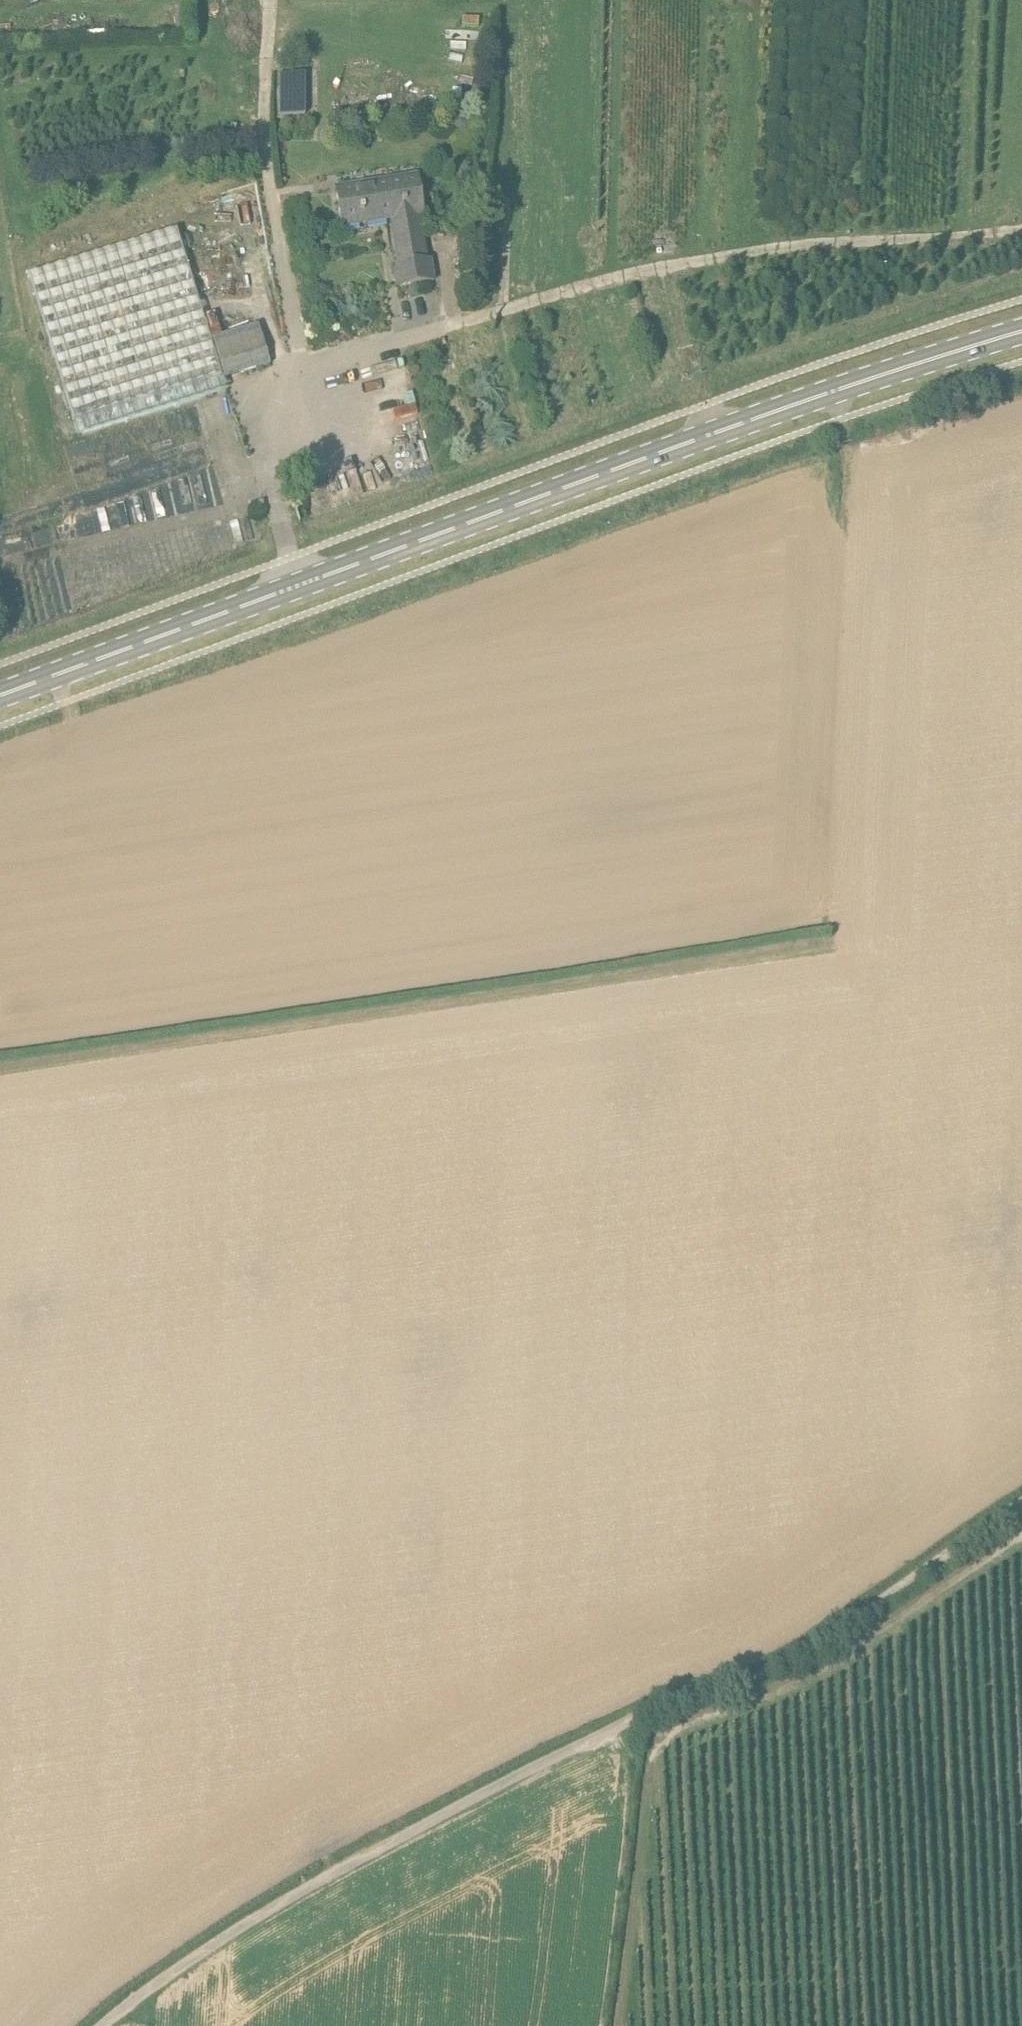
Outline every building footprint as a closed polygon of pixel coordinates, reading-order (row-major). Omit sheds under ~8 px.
[(306,116),(306,72),(280,72),(280,116),(306,116)] [(425,261),(418,213),(423,213),(418,177),(336,190),(341,225),(391,218),(399,266),(393,266),(397,287),(434,282),(431,261),(425,261)] [(79,436),(195,400),(226,391),(176,230),(29,275),(79,436)] [(224,379),(270,364),(258,325),(212,339),(224,379)] [(168,450),(172,476),(191,474),(193,486),(201,485),(203,501),(223,499),(220,477),(210,478),(205,435),(180,438),(182,449),(168,450)]
